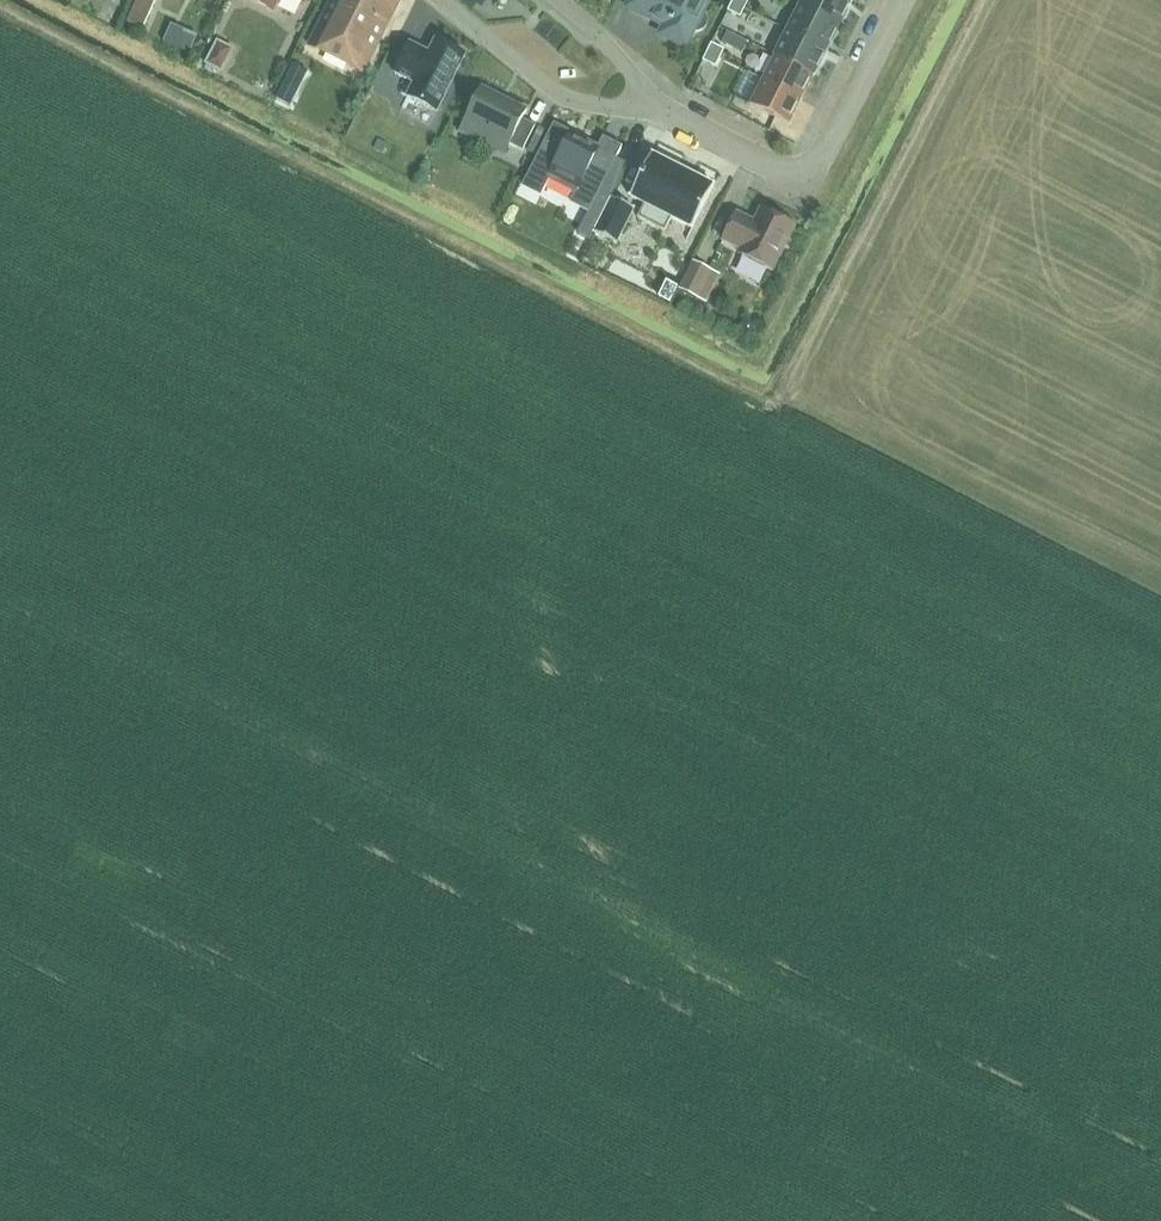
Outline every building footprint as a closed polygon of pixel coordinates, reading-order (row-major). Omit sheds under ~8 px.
[(155,0),(136,0),(125,21),(141,28),(155,0)] [(273,12),(279,0),(249,0),(273,12)] [(314,42),(364,68),(361,73),(363,74),(400,0),(333,0),(309,47),(311,48),(314,42)] [(628,8),(648,19),(650,15),(667,24),(660,36),(684,49),(691,34),(697,35),(702,34),(705,32),(705,28),(703,22),(699,18),(708,3),(703,0),(633,0),(628,8)] [(732,0),(715,0),(714,3),(728,9),(732,0)] [(732,3),(745,10),(749,1),(746,0),(733,0),(732,3)] [(839,26),(852,2),(848,0),(802,0),(799,6),(839,26)] [(745,10),(732,3),(727,12),(740,18),(745,10)] [(787,31),(827,51),(839,26),(799,6),(787,31)] [(159,16),(151,36),(175,46),(183,26),(159,16)] [(184,30),(176,48),(189,54),(197,36),(184,30)] [(787,31),(774,56),(814,76),(827,51),(787,31)] [(727,33),(721,43),(732,49),(737,38),(727,33)] [(435,41),(429,54),(410,44),(395,74),(414,84),(407,98),(434,111),(463,55),(435,41)] [(231,50),(217,43),(207,64),(221,71),(231,50)] [(707,53),(720,59),(724,51),(711,44),(707,53)] [(720,59),(707,53),(702,61),(715,68),(720,59)] [(775,57),(763,81),(801,100),(813,76),(814,77),(814,76),(774,56),(775,57)] [(276,99),(290,106),(307,72),(293,65),(276,99)] [(788,125),(801,100),(763,81),(750,106),(788,125)] [(535,126),(523,120),(527,111),(481,88),(464,122),(480,131),(475,141),(488,148),(493,137),(522,152),(535,126)] [(598,146),(553,124),(521,188),(540,198),(550,179),(575,191),(569,204),(588,214),(622,148),(602,138),(598,146)] [(378,139),(374,148),(383,152),(387,143),(378,139)] [(665,232),(671,219),(692,229),(713,187),(652,155),(630,197),(644,205),(637,218),(665,232)] [(616,245),(633,210),(612,199),(594,234),(616,245)] [(739,254),(772,271),(794,228),(761,211),(754,223),(736,214),(723,241),(740,250),(739,254)] [(711,273),(694,264),(681,291),(698,300),(711,273)] [(666,282),(659,297),(669,302),(677,286),(666,282)] [(758,330),(746,324),(740,336),(752,342),(758,330)]
